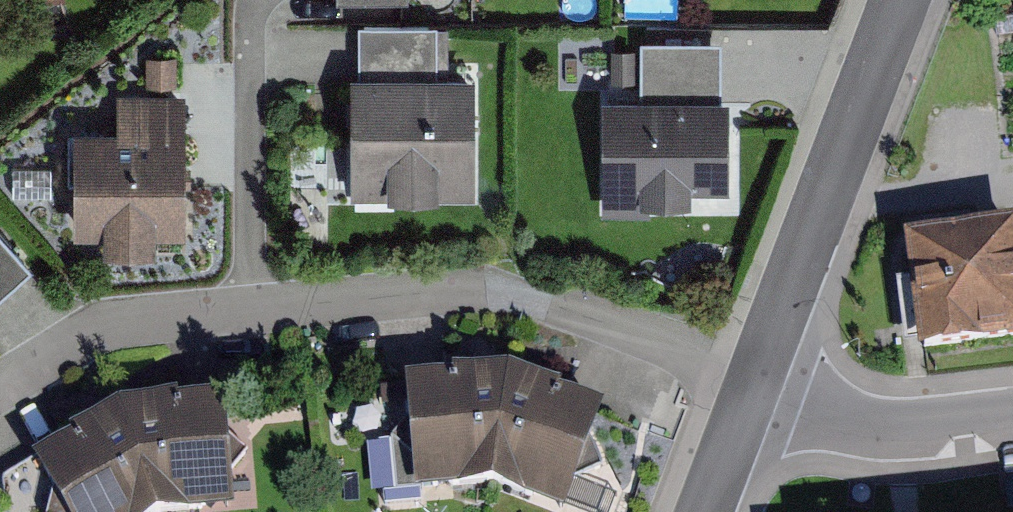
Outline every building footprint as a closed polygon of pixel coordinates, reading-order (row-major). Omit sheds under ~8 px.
[(450,24),(359,23),(356,189),(475,191),(477,69),(450,68),(450,24)] [(728,42),(643,44),(643,90),(606,90),(607,213),(646,212),(646,203),(692,202),(692,185),(730,184),(728,42)] [(118,129),(80,129),(79,236),(188,236),(188,85),(118,85),(118,129)] [(918,357),(1012,345),(1012,228),(904,241),(918,357)] [(33,272),(0,231),(0,298),(33,272)] [(515,361),(415,382),(427,482),(476,479),(529,492),(570,509),(618,414),(515,361)] [(172,398),(119,402),(156,511),(230,511),(233,511),(226,399),(172,403),(172,398)] [(71,439),(31,462),(61,511),(156,511),(119,402),(67,433),(71,439)] [(891,510),(891,511),(1012,511),(1012,500),(891,510)]
